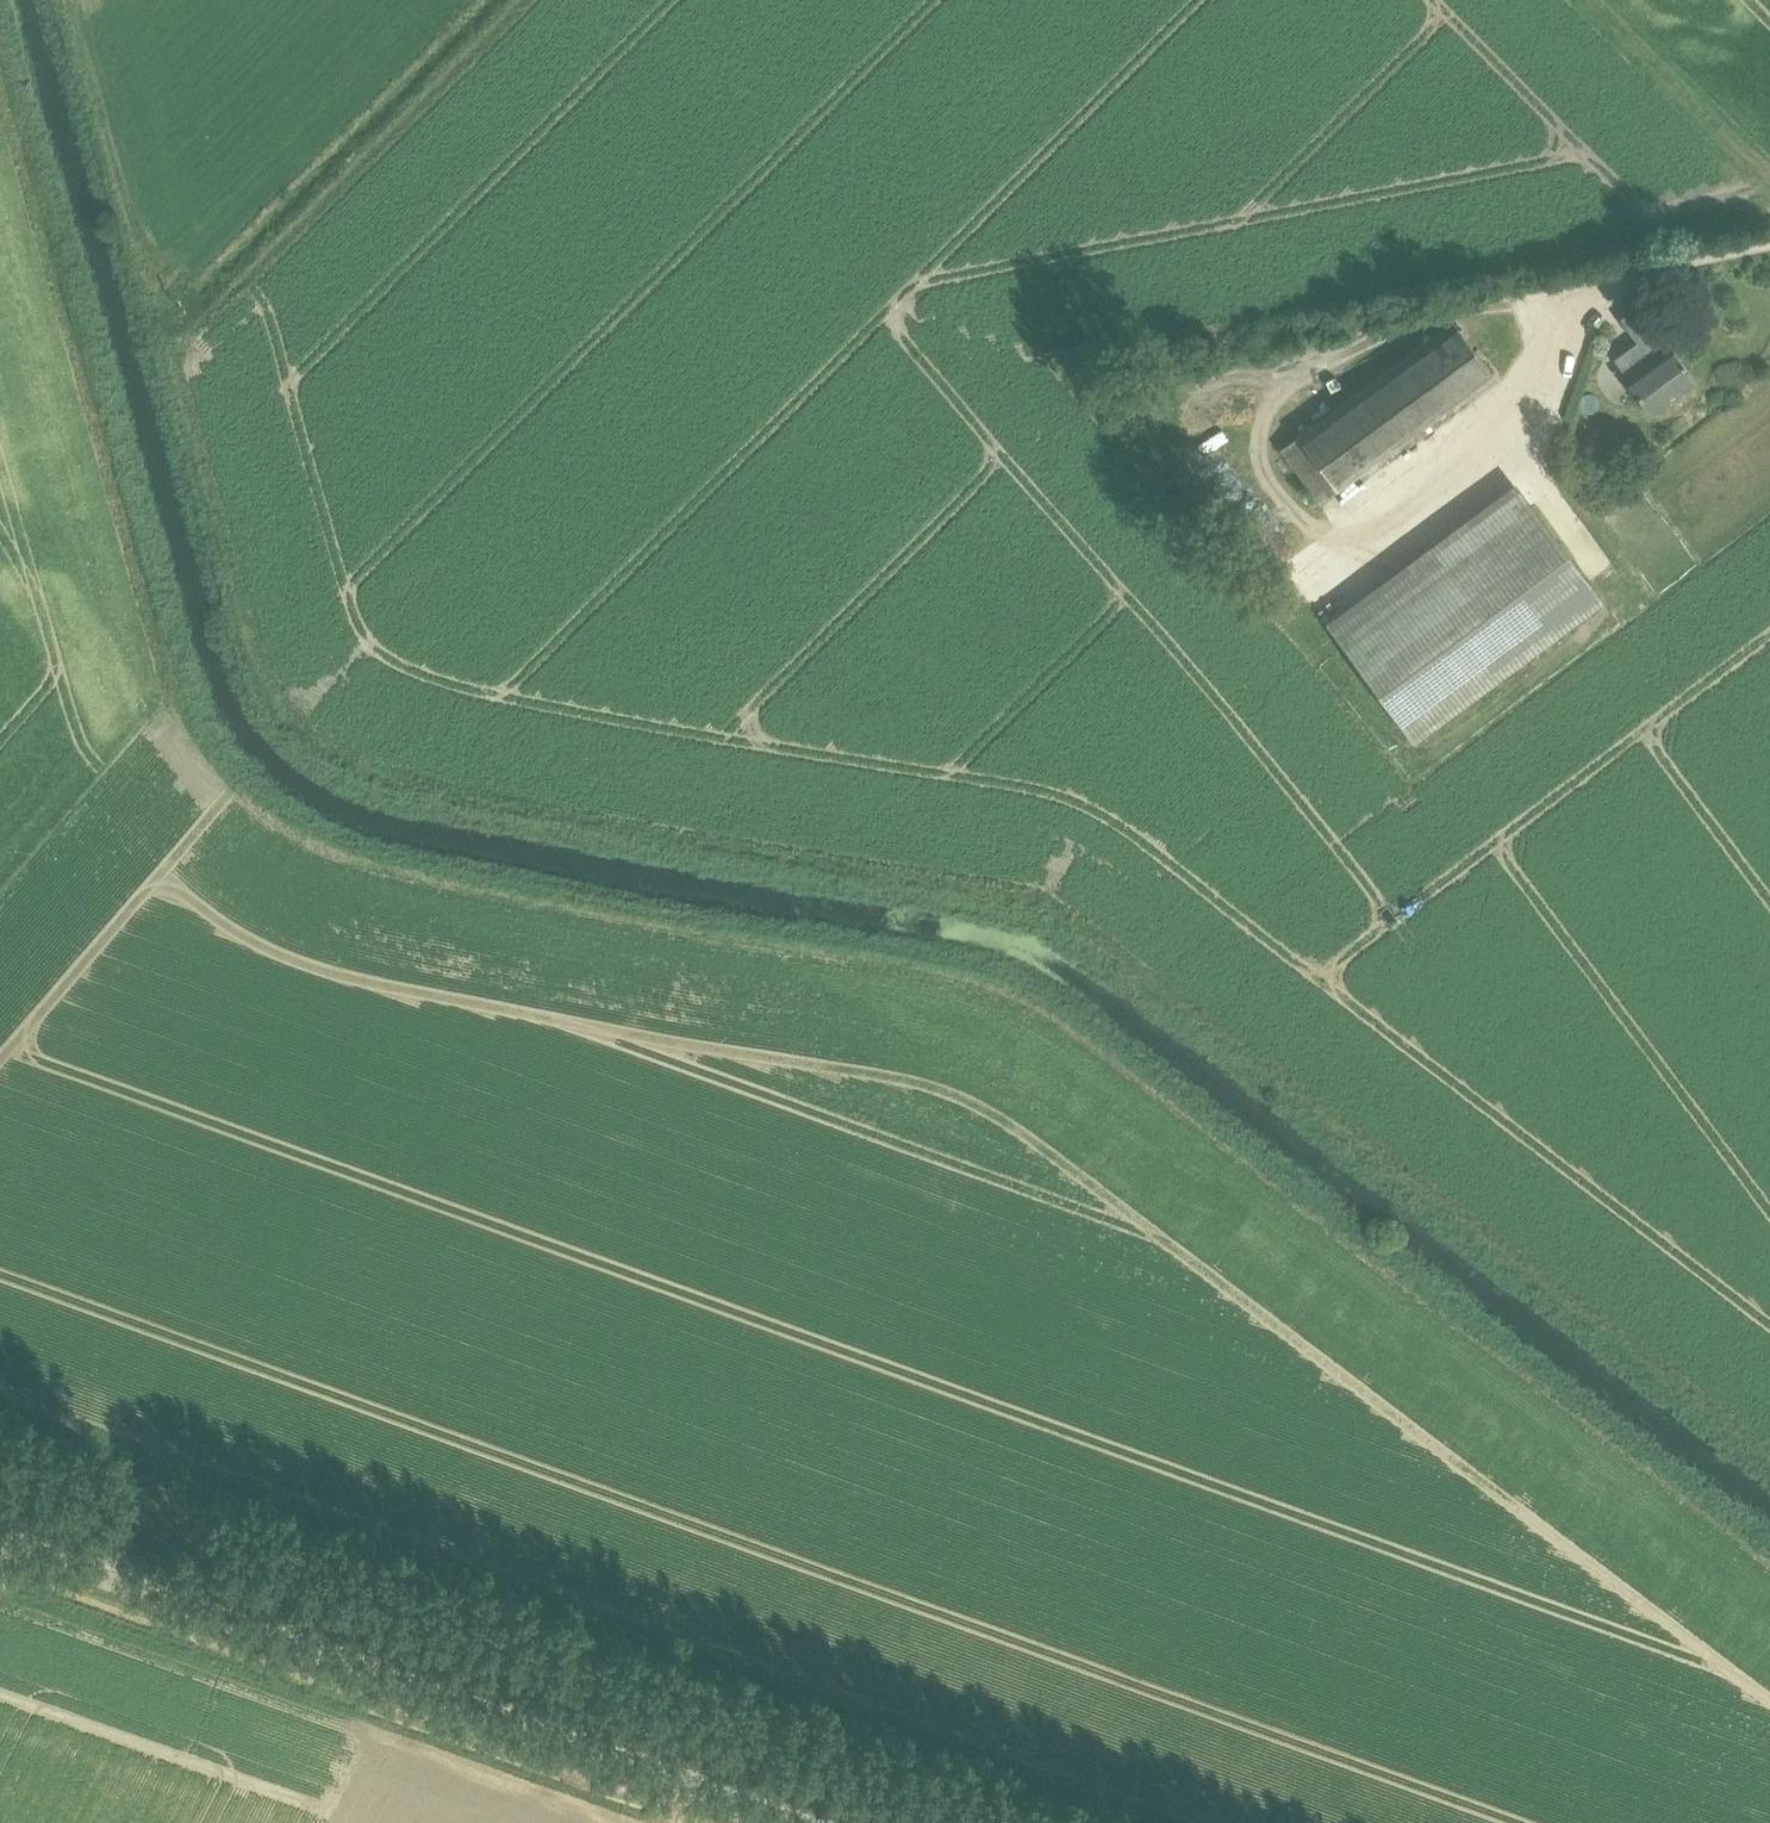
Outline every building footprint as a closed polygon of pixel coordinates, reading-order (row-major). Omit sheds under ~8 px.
[(1695,378),(1639,303),(1620,317),(1638,341),(1615,359),(1628,378),(1652,410),(1695,378)] [(1320,502),(1493,374),(1454,321),(1281,449),(1320,502)] [(1412,740),(1595,604),(1602,599),(1589,582),(1531,504),(1342,644),(1412,740)]
